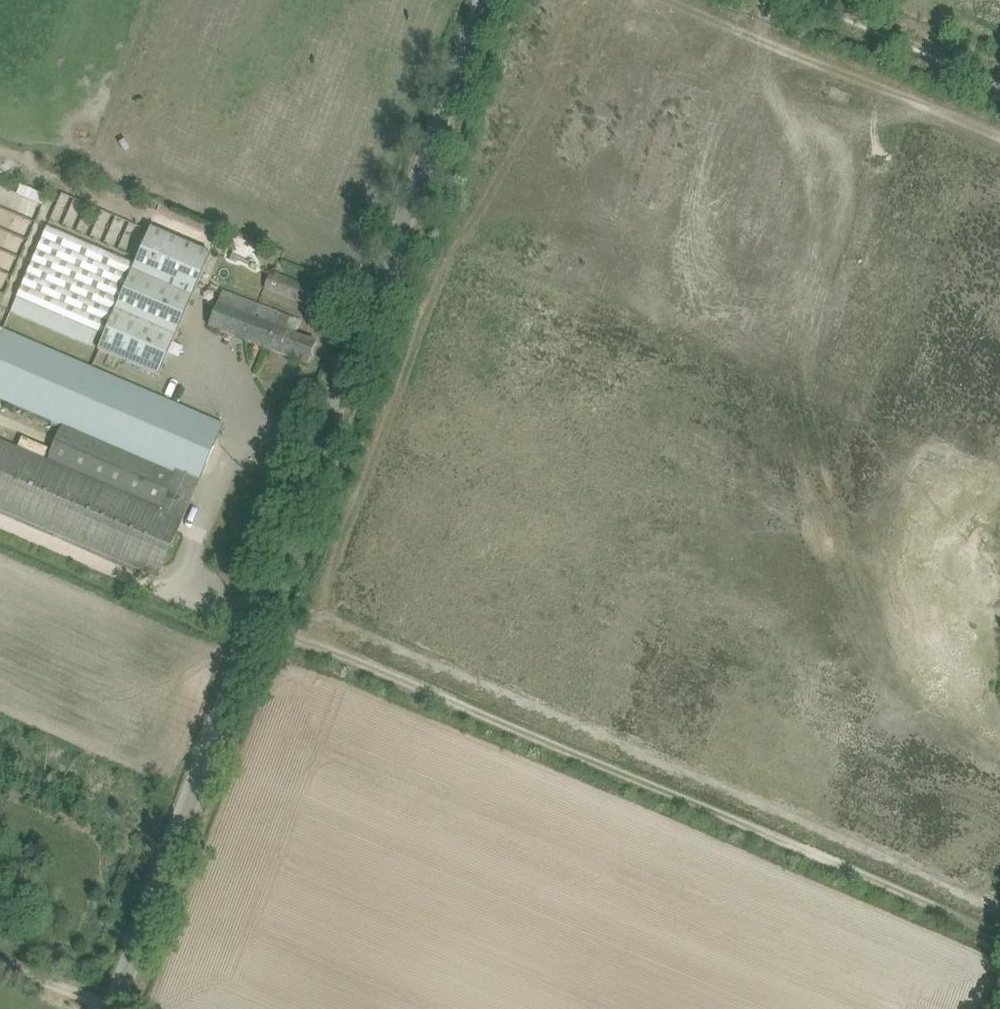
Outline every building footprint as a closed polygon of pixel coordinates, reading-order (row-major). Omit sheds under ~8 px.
[(150,228),(135,263),(47,227),(11,313),(92,346),(97,334),(103,336),(98,350),(159,375),(210,253),(150,228)] [(264,288),(290,298),(309,305),(315,290),(270,273),(264,288)] [(208,326),(289,358),(307,365),(316,342),(296,334),(301,321),(282,314),(222,291),(208,326)] [(0,441),(0,509),(158,577),(183,520),(182,520),(198,483),(223,425),(3,331),(0,329),(0,397),(63,425),(48,462),(0,441)]
